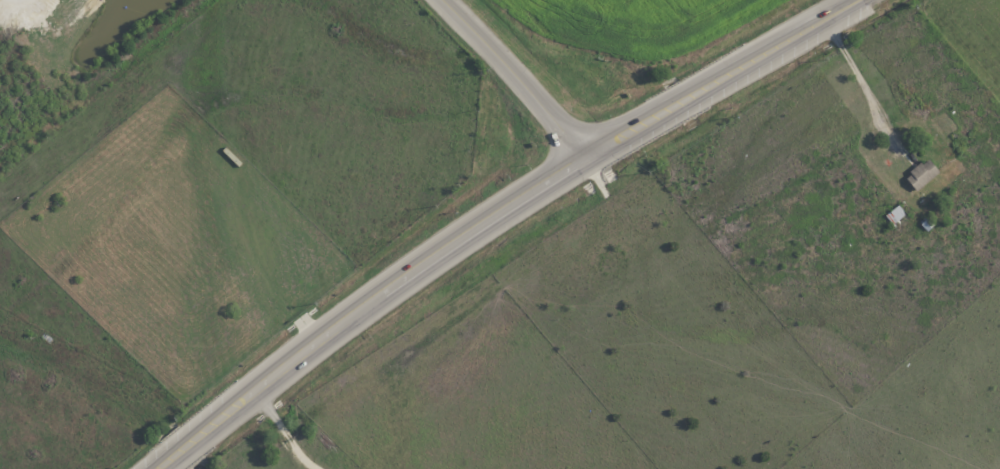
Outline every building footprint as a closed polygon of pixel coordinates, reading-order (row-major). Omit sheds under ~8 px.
[(942,170),(930,157),(907,177),(919,191),(942,170)]
